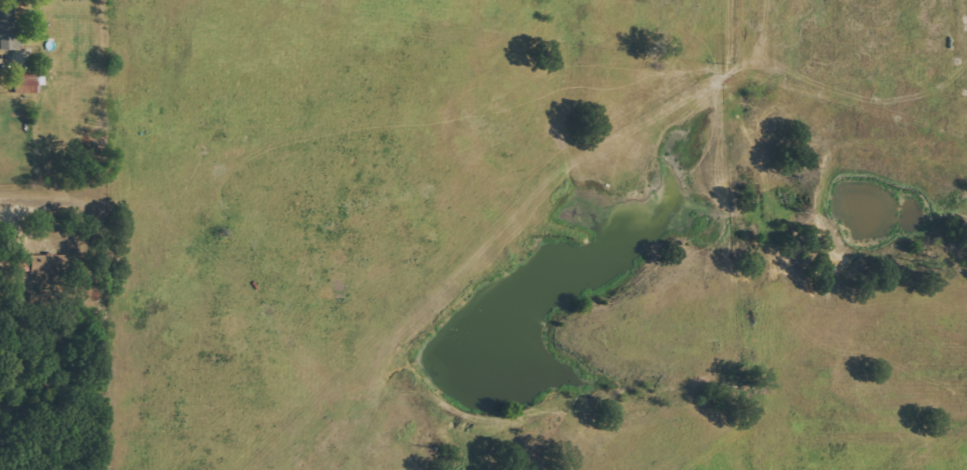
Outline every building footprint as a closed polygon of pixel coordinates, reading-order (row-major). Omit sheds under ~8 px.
[(12,34),(11,7),(0,7),(0,35),(12,34)] [(46,77),(38,77),(38,71),(17,71),(17,92),(39,93),(39,85),(45,85),(46,77)] [(59,272),(58,254),(32,255),(32,273),(59,272)] [(30,259),(21,259),(21,271),(30,270),(30,259)]
